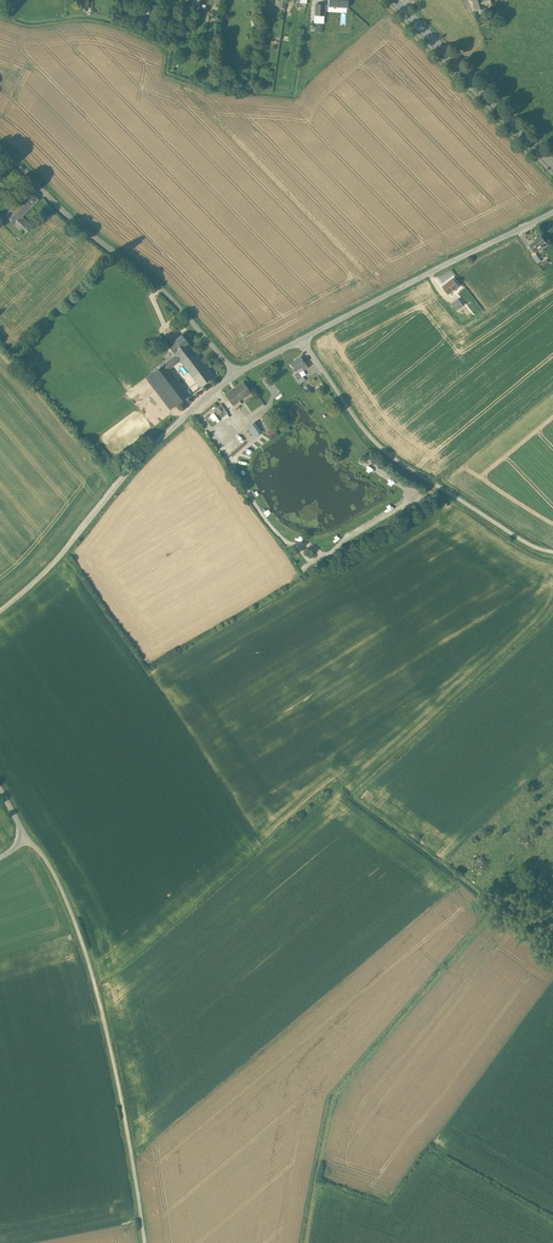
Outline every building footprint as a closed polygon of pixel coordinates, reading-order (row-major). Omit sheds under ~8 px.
[(191,7),(199,8),(200,0),(192,0),(191,7)] [(476,11),(486,8),(485,6),(492,4),(491,0),(473,0),(476,11)] [(325,4),(315,3),(314,15),(324,16),(325,4)] [(317,26),(315,26),(315,31),(322,32),(323,24),(317,23),(317,26)] [(39,200),(29,190),(19,200),(29,209),(39,200)] [(19,200),(5,214),(15,224),(22,217),(29,209),(19,200)] [(31,227),(22,217),(15,224),(24,233),(31,227)] [(541,235),(537,238),(537,239),(530,245),(535,252),(543,245),(542,244),(545,241),(541,235)] [(536,254),(533,257),(537,263),(541,261),(536,254)] [(453,278),(442,287),(448,294),(459,286),(453,278)] [(458,299),(451,304),(457,310),(463,305),(458,299)] [(182,335),(168,345),(175,353),(188,343),(182,335)] [(213,376),(188,343),(175,353),(176,355),(180,361),(199,387),(213,376)] [(176,355),(146,378),(170,409),(189,395),(170,368),(180,361),(176,355)] [(301,356),(290,364),(295,371),(301,367),(303,370),(308,367),(301,356)] [(302,380),(297,372),(292,374),(298,383),(302,380)] [(250,392),(243,382),(233,389),(234,390),(231,392),(237,401),(250,392)] [(237,401),(231,392),(234,390),(233,389),(226,394),(233,404),(237,401)] [(228,413),(221,404),(218,406),(222,412),(220,413),(222,417),(228,413)] [(254,422),(248,427),(254,435),(258,433),(257,431),(259,429),(254,422)] [(272,439),(278,434),(272,426),(266,431),(272,439)]
